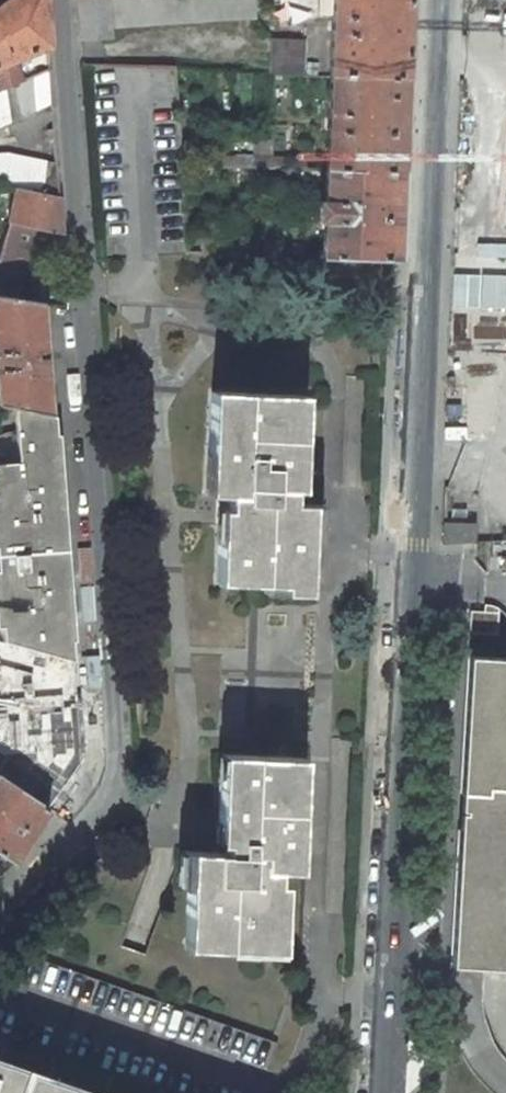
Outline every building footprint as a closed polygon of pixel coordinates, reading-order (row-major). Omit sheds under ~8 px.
[(44,0),(6,0),(0,4),(0,92),(24,81),(23,79),(49,68),(44,0)] [(255,18),(253,0),(77,0),(81,40),(113,38),(113,27),(255,18)] [(306,21),(307,0),(281,0),(280,20),(306,21)] [(333,15),(333,0),(320,0),(320,15),(333,15)] [(409,0),(333,0),(333,15),(330,76),(406,78),(409,0)] [(270,74),(304,75),(305,40),(271,39),(270,74)] [(51,102),(49,70),(24,81),(0,92),(0,124),(51,102)] [(326,170),(402,171),(406,78),(330,76),(326,170)] [(253,154),(272,155),(273,140),(253,140),(253,154)] [(59,196),(56,163),(7,155),(0,156),(0,187),(15,190),(59,196)] [(202,178),(217,178),(218,167),(203,167),(202,178)] [(296,182),(297,168),(280,168),(280,184),(296,185),(296,182)] [(306,180),(315,180),(316,170),(297,168),(296,182),(306,183),(306,180)] [(385,260),(399,261),(402,171),(326,170),(326,200),(320,200),(319,220),(325,221),(322,258),(385,260)] [(53,232),(62,234),(59,196),(15,190),(9,223),(53,232)] [(51,246),(53,232),(9,223),(7,223),(0,245),(0,294),(14,297),(30,243),(51,246)] [(201,241),(201,254),(217,254),(217,239),(201,239),(201,241)] [(233,255),(249,255),(249,239),(234,239),(233,255)] [(188,241),(189,253),(201,254),(201,241),(188,241)] [(452,308),(493,309),(505,309),(505,260),(454,258),(452,308)] [(51,416),(42,304),(42,301),(14,297),(0,294),(0,406),(13,408),(51,416)] [(452,308),(448,402),(447,426),(480,433),(488,428),(493,309),(452,308)] [(304,395),(211,391),(208,455),(216,456),(214,495),(227,495),(227,510),(219,509),(217,582),(282,585),(282,593),(307,594),(309,542),(311,504),(293,503),(293,491),(300,491),(304,395)] [(54,416),(51,416),(13,408),(15,433),(5,436),(0,439),(0,640),(39,651),(72,660),(71,640),(55,434),(54,416)] [(71,640),(74,640),(58,434),(55,434),(71,640)] [(207,494),(214,495),(216,456),(208,455),(207,494)] [(317,542),(318,504),(311,504),(309,542),(317,542)] [(443,543),(475,542),(475,523),(443,523),(443,543)] [(496,635),(498,613),(470,611),(469,633),(496,635)] [(28,690),(39,651),(0,640),(0,682),(28,690)] [(72,662),(72,660),(39,651),(28,690),(26,698),(74,712),(86,666),(72,662)] [(451,965),(505,969),(505,658),(467,656),(461,767),(458,839),(451,965)] [(48,808),(86,752),(0,721),(0,776),(48,808)] [(299,871),(303,758),(228,754),(227,793),(219,793),(218,844),(225,844),(225,853),(189,851),(188,887),(185,939),(207,940),(207,948),(229,949),(229,941),(282,943),(284,884),(276,883),(277,870),(299,871)] [(228,754),(221,754),(219,793),(227,793),(228,754)] [(12,863),(48,808),(0,776),(0,855),(12,863)] [(189,851),(181,850),(180,886),(188,887),(189,851)] [(185,947),(207,948),(207,940),(185,939),(185,947)] [(229,949),(281,951),(282,943),(229,941),(229,949)] [(0,1060),(0,1092),(96,1092),(0,1060)]
